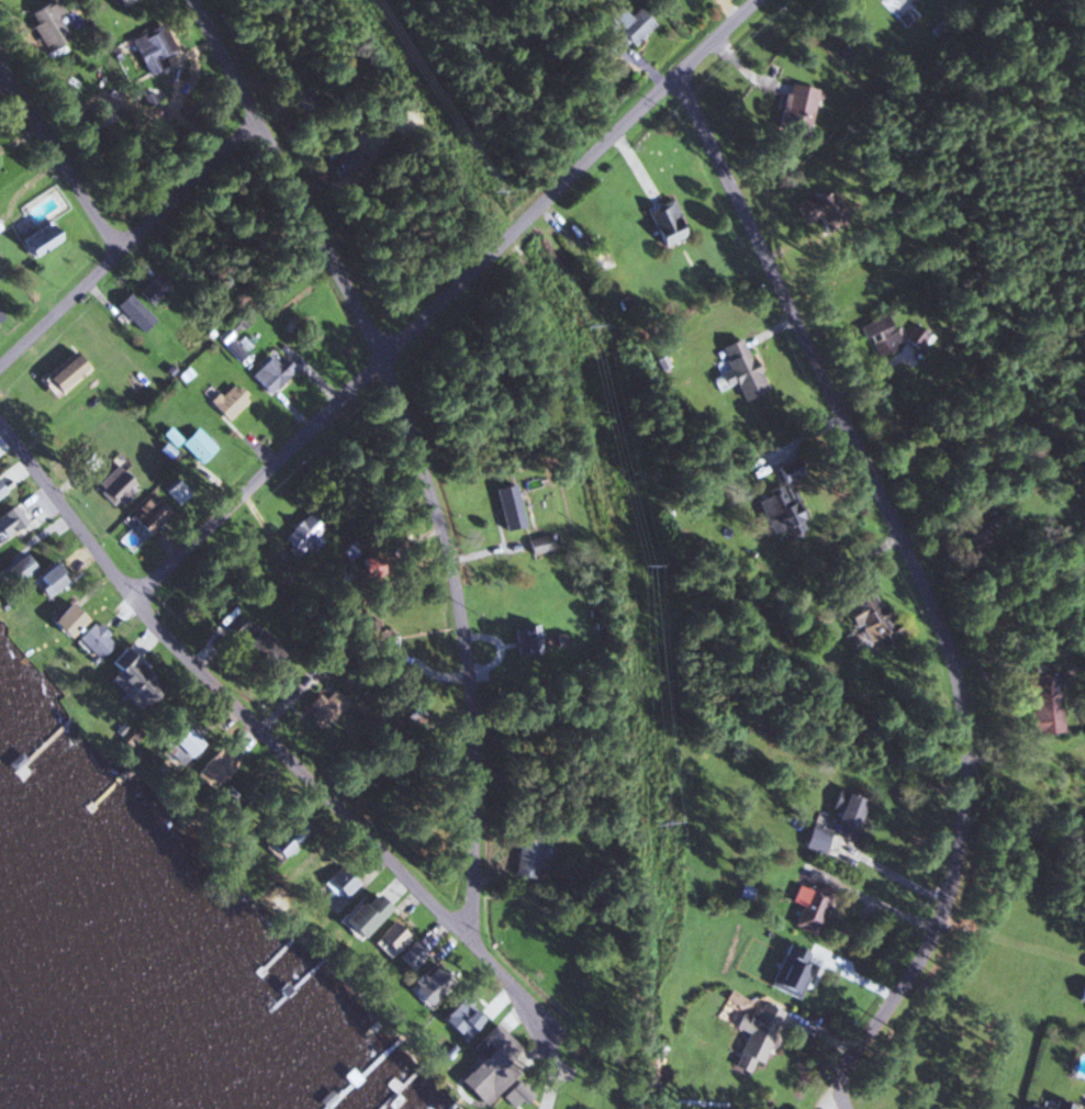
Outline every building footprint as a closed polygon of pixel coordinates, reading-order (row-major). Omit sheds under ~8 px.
[(52,14),(58,11),(51,0),(48,0),(22,16),(44,51),(67,37),(52,14)] [(651,23),(627,0),(610,18),(616,24),(599,41),(616,58),(651,23)] [(128,39),(142,73),(175,59),(161,25),(128,39)] [(803,139),(817,91),(786,82),(772,131),(803,139)] [(659,246),(686,234),(669,198),(642,211),(659,246)] [(57,240),(45,224),(17,245),(29,261),(57,240)] [(150,305),(169,286),(156,274),(137,293),(150,305)] [(153,319),(126,291),(112,305),(140,333),(153,319)] [(900,345),(886,313),(854,327),(859,339),(865,336),(874,356),(900,345)] [(740,336),(716,346),(725,366),(715,370),(722,386),(732,382),(740,400),(764,390),(740,336)] [(39,379),(56,395),(86,366),(70,349),(39,379)] [(267,394),(293,367),(275,349),(248,375),(267,394)] [(207,403),(225,421),(244,401),(227,383),(207,403)] [(213,447),(193,426),(176,444),(196,465),(213,447)] [(786,480),(798,475),(791,459),(772,467),(781,488),(753,500),(769,535),(777,531),(781,540),(808,528),(786,480)] [(112,507),(133,485),(114,465),(92,487),(112,507)] [(175,505),(189,493),(176,479),(163,490),(175,505)] [(143,535),(168,513),(151,495),(127,516),(143,535)] [(509,525),(537,519),(532,496),(504,502),(509,525)] [(19,519),(2,502),(0,504),(0,538),(19,519)] [(322,528),(303,512),(280,539),(299,555),(322,528)] [(529,556),(553,550),(549,534),(525,539),(529,556)] [(6,586),(33,570),(24,554),(0,568),(0,575),(6,586)] [(63,580),(49,562),(29,577),(43,595),(63,580)] [(897,632),(868,585),(833,608),(862,654),(897,632)] [(57,638),(83,621),(70,601),(44,619),(57,638)] [(260,674),(282,656),(256,624),(250,630),(237,614),(221,627),(260,674)] [(95,660),(113,642),(92,621),(74,639),(95,660)] [(514,656),(540,653),(537,623),(511,626),(514,656)] [(99,673),(132,706),(156,682),(122,649),(99,673)] [(1019,695),(1028,694),(1029,735),(1060,734),(1058,673),(1018,674),(1019,695)] [(319,730),(346,702),(331,687),(322,696),(316,690),(298,709),(319,730)] [(176,765),(199,746),(181,724),(158,743),(176,765)] [(236,763),(218,745),(188,774),(206,792),(236,763)] [(823,852),(828,833),(852,840),(863,798),(836,791),(827,828),(811,823),(804,847),(823,852)] [(275,860),(302,832),(289,818),(261,846),(275,860)] [(534,879),(539,841),(516,839),(511,876),(534,879)] [(355,883),(335,867),(322,884),(342,900),(355,883)] [(826,891),(795,881),(789,901),(797,904),(791,927),(814,934),(826,891)] [(332,923),(350,941),(383,907),(365,889),(332,923)] [(372,938),(387,952),(403,935),(388,921),(372,938)] [(424,955),(410,941),(394,957),(408,971),(424,955)] [(813,954),(785,943),(767,985),(795,997),(813,954)] [(415,974),(403,988),(424,1007),(449,980),(432,965),(420,979),(415,974)] [(1082,978),(1075,1000),(1084,1003),(1084,979),(1082,978)] [(475,1014),(454,1001),(443,1020),(465,1032),(475,1014)] [(760,1064),(780,1013),(757,1003),(753,1014),(740,1009),(733,1027),(745,1032),(730,1067),(746,1073),(751,1061),(760,1064)] [(467,1048),(478,1060),(457,1080),(480,1105),(510,1077),(499,1066),(517,1049),(493,1023),(467,1048)] [(1053,1100),(1051,1108),(1072,1108),(1073,1105),(1053,1100)]
